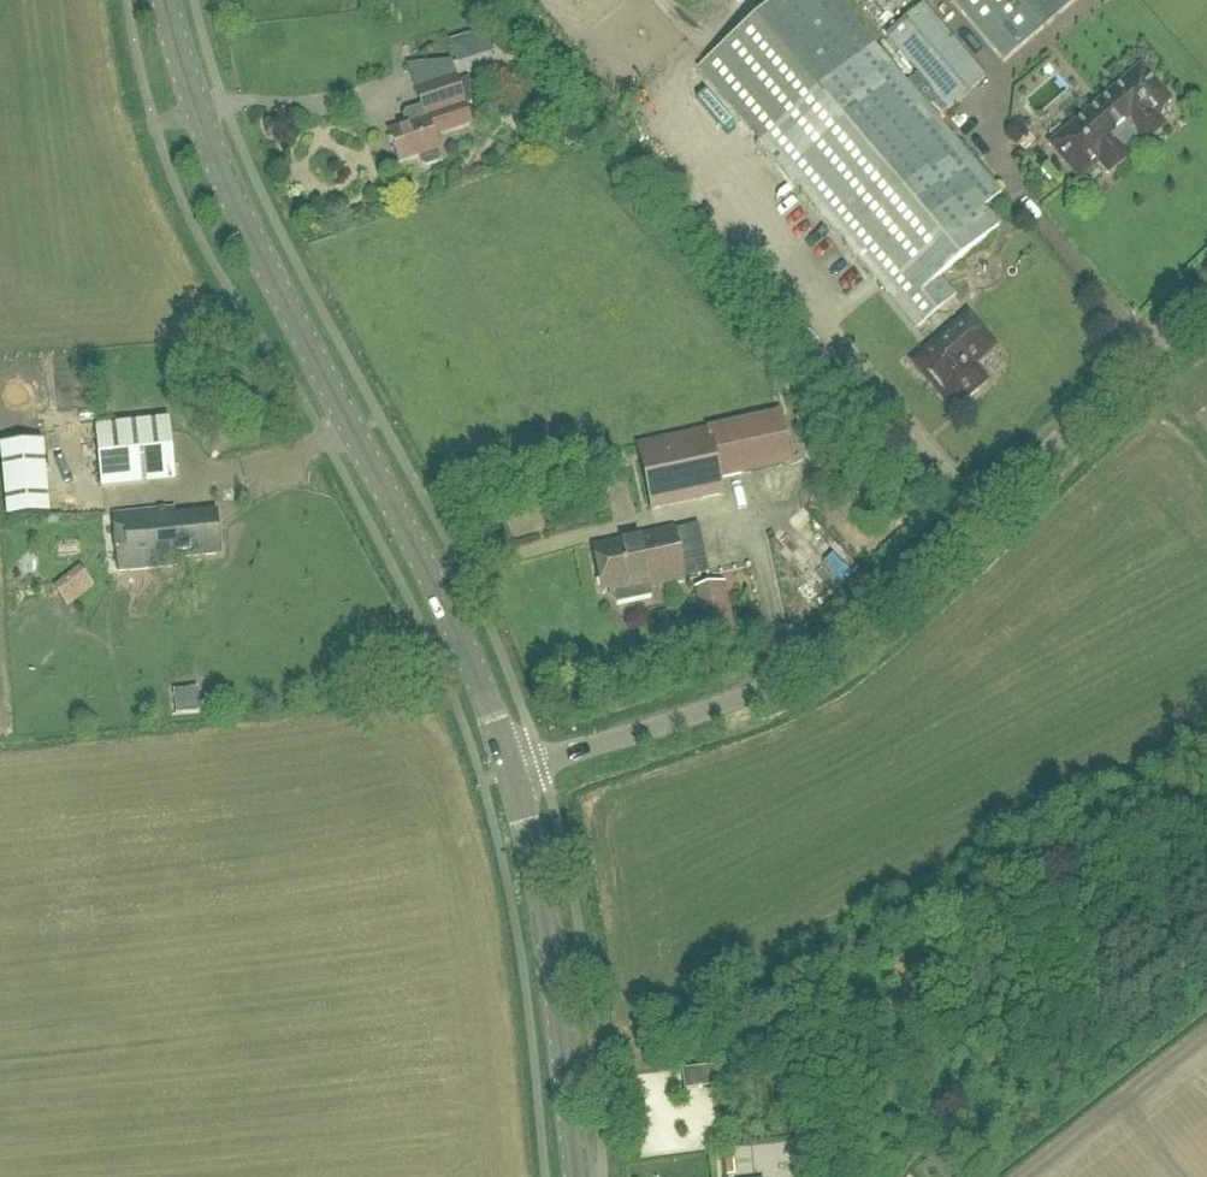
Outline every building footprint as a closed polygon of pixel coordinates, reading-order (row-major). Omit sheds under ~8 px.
[(918,331),(955,299),(939,281),(998,230),(983,212),(1001,197),(834,0),(784,0),(699,73),(918,331)] [(1073,0),(946,0),(1004,68),(1077,5),(1073,0)] [(886,38),(949,112),(985,81),(923,7),(886,38)] [(424,78),(456,72),(453,54),(421,61),(424,78)] [(1155,121),(1151,116),(1167,103),(1145,77),(1135,76),(1053,146),(1079,178),(1099,161),(1102,165),(1104,166),(1106,168),(1111,169),(1115,168),(1120,164),(1122,158),(1122,154),(1120,150),(1120,149),(1136,135),(1138,136),(1140,137),(1144,139),(1149,138),(1153,136),(1156,132),(1157,126),(1155,121)] [(436,153),(438,152),(433,139),(471,126),(455,78),(415,92),(422,110),(405,116),(403,120),(407,130),(388,136),(398,166),(418,159),(421,167),(426,169),(438,165),(439,162),(436,153)] [(915,365),(953,410),(966,399),(970,399),(979,391),(980,387),(984,383),(971,367),(993,349),(968,320),(915,365)] [(811,397),(793,412),(798,417),(793,421),(801,431),(824,412),(811,397)] [(722,492),(719,481),(790,465),(779,417),(637,448),(651,513),(723,497),(722,492)] [(176,486),(171,422),(96,428),(101,492),(176,486)] [(6,503),(46,501),(42,432),(3,433),(6,503)] [(179,560),(220,557),(216,513),(175,517),(174,510),(112,515),(117,573),(179,568),(179,560)] [(603,595),(609,594),(610,599),(615,598),(617,607),(651,599),(649,591),(684,584),(672,532),(637,540),(637,542),(593,551),(603,595)] [(806,556),(794,561),(802,581),(814,576),(806,556)] [(721,586),(697,591),(709,648),(733,643),(721,586)] [(700,1070),(682,1072),(684,1092),(702,1090),(700,1070)]
